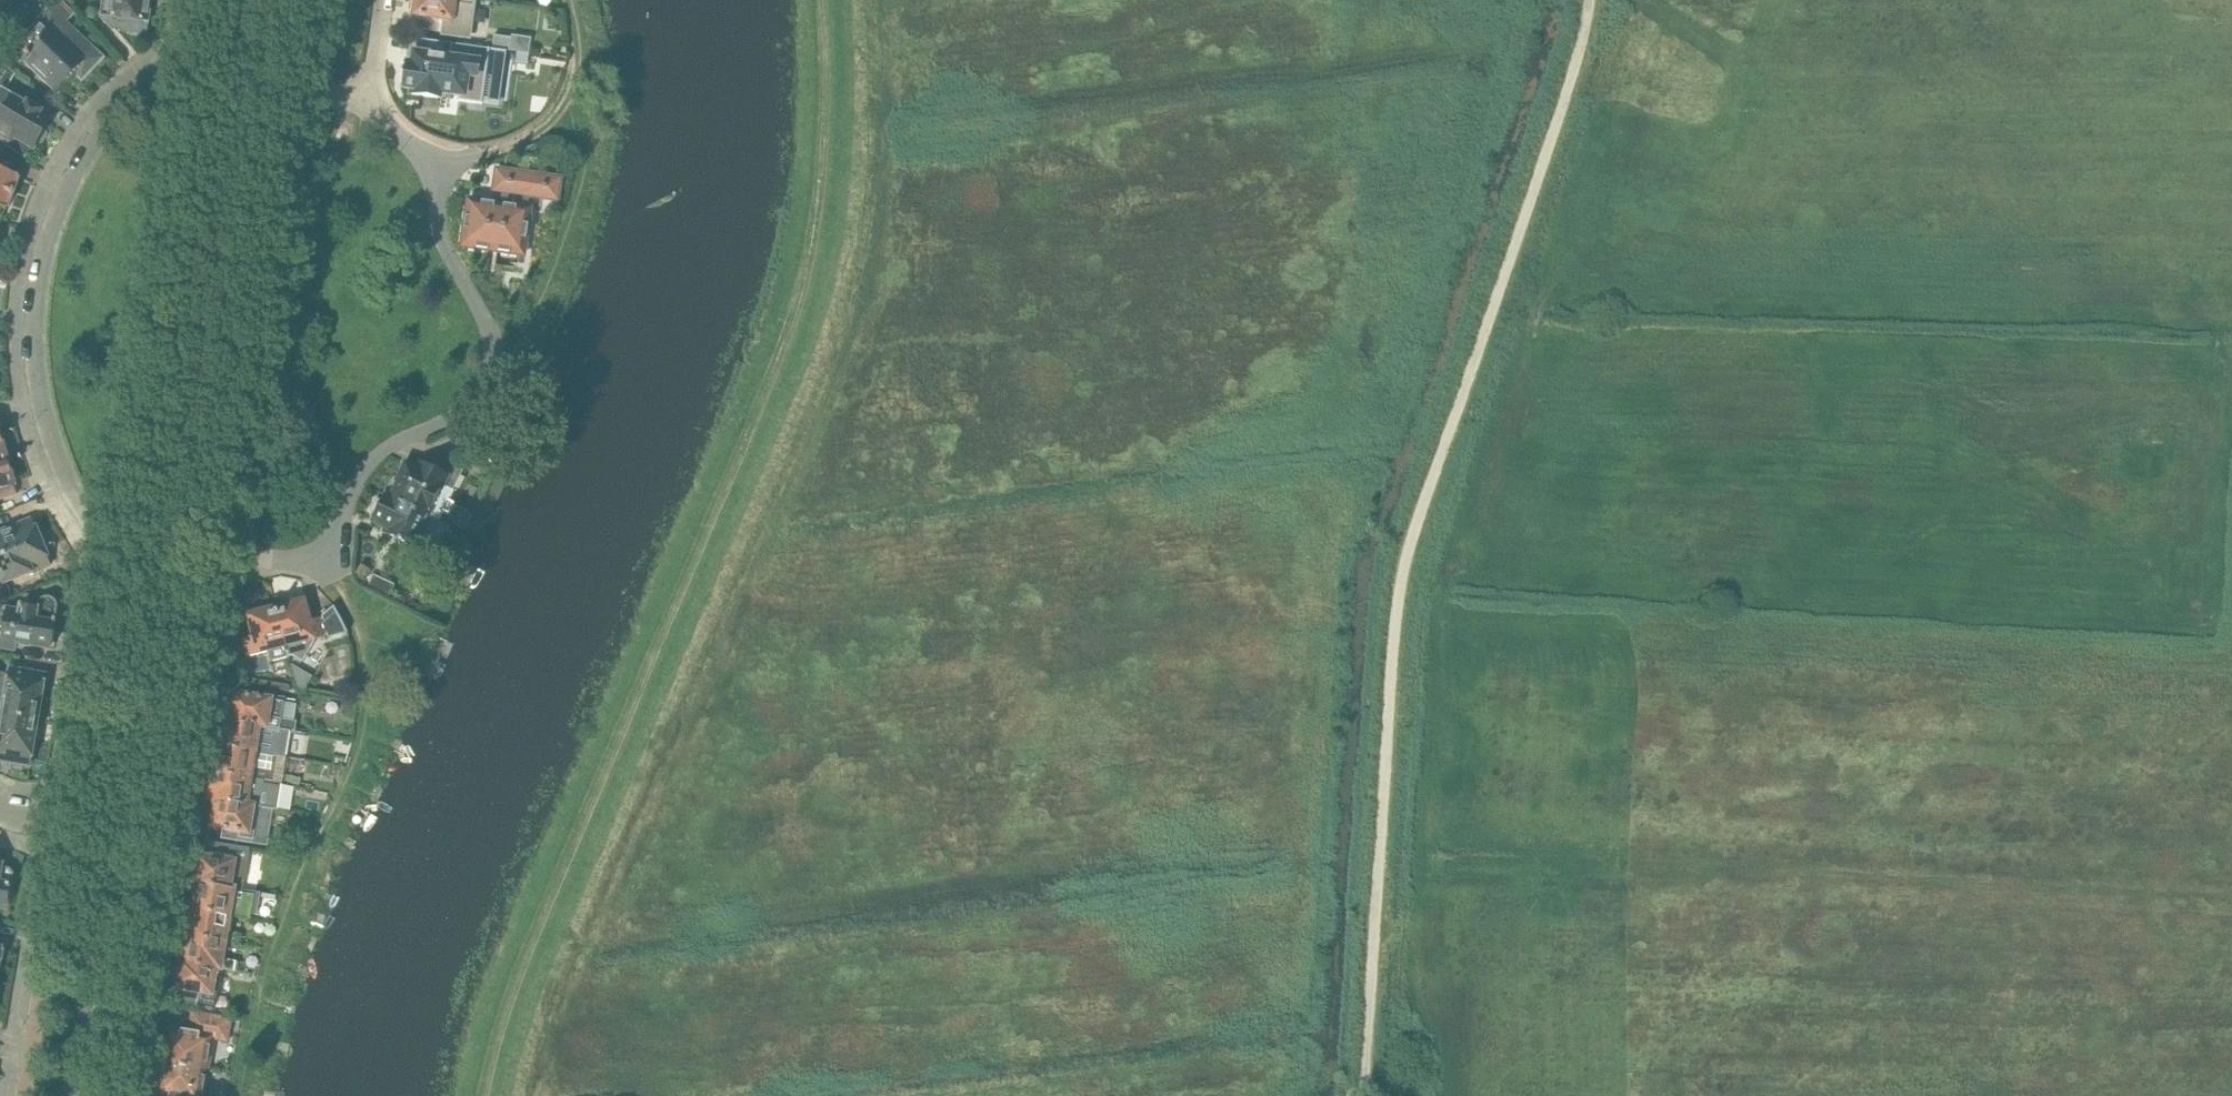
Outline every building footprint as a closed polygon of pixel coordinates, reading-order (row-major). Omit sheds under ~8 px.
[(93,50),(64,22),(74,12),(61,0),(59,0),(12,49),(26,62),(28,60),(59,90),(76,72),(82,77),(101,57),(93,50)] [(101,15),(111,26),(127,28),(127,30),(146,33),(150,0),(103,0),(101,15)] [(411,7),(415,11),(414,14),(443,18),(440,35),(471,39),(476,0),(415,0),(412,1),(411,7)] [(494,34),(492,48),(509,50),(511,37),(494,34)] [(408,63),(404,87),(412,88),(411,94),(441,98),(441,92),(459,95),(458,100),(482,104),(487,73),(501,75),(504,51),(420,39),(418,53),(414,52),(413,64),(408,63)] [(11,139),(8,145),(23,154),(29,144),(34,147),(36,143),(42,143),(47,135),(44,129),(47,125),(52,117),(47,114),(28,102),(26,104),(1,90),(14,72),(0,62),(0,133),(11,139)] [(7,210),(19,176),(0,169),(0,207),(7,210)] [(529,209),(524,208),(526,195),(544,198),(547,176),(497,169),(494,191),(496,191),(494,204),(470,201),(463,245),(523,253),(529,209)] [(9,494),(16,492),(14,485),(5,454),(0,456),(0,497),(9,494)] [(387,484),(384,495),(427,515),(443,485),(453,490),(454,488),(459,479),(460,476),(463,470),(453,465),(448,474),(425,463),(419,461),(415,469),(405,464),(398,479),(393,477),(387,484)] [(376,499),(371,509),(375,515),(372,520),(387,527),(385,533),(399,539),(399,544),(407,548),(411,545),(413,546),(417,537),(440,549),(444,550),(446,551),(454,534),(453,533),(448,531),(447,530),(450,525),(440,521),(427,515),(384,495),(382,499),(376,499)] [(5,583),(51,564),(32,519),(0,532),(0,585),(5,583)] [(6,648),(7,639),(31,643),(53,646),(57,620),(55,619),(57,607),(57,606),(57,605),(57,604),(57,603),(56,602),(56,601),(55,600),(55,599),(54,599),(53,598),(52,597),(51,597),(50,597),(49,596),(48,596),(47,596),(46,596),(45,596),(44,597),(43,597),(42,598),(41,598),(41,599),(40,600),(39,600),(39,601),(38,602),(38,603),(38,604),(38,605),(37,608),(21,605),(20,609),(20,611),(0,607),(0,647),(6,648)] [(288,657),(293,655),(303,662),(315,641),(314,639),(325,636),(327,635),(327,638),(348,632),(342,619),(334,606),(322,616),(322,619),(321,619),(320,618),(311,621),(305,598),(292,602),(287,600),(280,602),(278,605),(275,606),(286,646),(288,657)] [(288,657),(286,646),(275,606),(273,606),(269,605),(262,606),(259,610),(246,613),(252,636),(243,638),(247,656),(268,651),(271,661),(288,657)] [(0,713),(39,719),(46,677),(24,673),(16,672),(9,671),(8,676),(0,674),(0,713)] [(232,702),(230,720),(268,726),(268,725),(282,727),(282,728),(290,730),(295,730),(296,721),(281,719),(284,699),(271,696),(270,699),(242,695),(240,691),(236,694),(234,693),(234,695),(230,698),(232,702)] [(1,757),(2,755),(11,756),(10,759),(16,760),(18,763),(24,764),(26,762),(32,762),(39,719),(0,713),(0,757),(1,757)] [(220,734),(218,744),(254,750),(254,749),(270,751),(270,752),(276,753),(280,754),(286,755),(290,730),(282,728),(282,727),(268,725),(268,726),(230,720),(222,719),(222,721),(219,724),(218,730),(220,734)] [(215,761),(214,771),(275,781),(280,754),(276,753),(270,752),(270,751),(254,749),(254,750),(218,744),(218,748),(215,751),(214,757),(215,761)] [(209,787),(208,793),(209,797),(209,798),(261,806),(263,807),(277,809),(282,783),(282,782),(275,781),(214,771),(213,772),(211,784),(209,787)] [(283,783),(300,786),(301,777),(285,774),(283,783)] [(209,798),(209,799),(216,800),(213,818),(209,821),(212,825),(212,827),(214,827),(216,831),(220,828),(222,829),(221,838),(253,844),(253,839),(263,841),(267,821),(271,821),(273,809),(277,810),(277,809),(263,807),(261,806),(209,798)] [(195,870),(193,882),(197,883),(242,890),(246,863),(234,861),(237,846),(206,842),(204,856),(197,855),(197,857),(195,860),(193,866),(195,870)] [(11,888),(13,874),(10,869),(0,868),(1,863),(0,863),(0,902),(8,904),(9,901),(10,900),(11,899),(12,898),(12,896),(13,895),(13,893),(13,892),(12,890),(12,889),(11,888)] [(197,883),(193,909),(230,915),(250,918),(254,892),(249,891),(242,890),(197,883)] [(193,909),(188,935),(225,941),(239,943),(241,933),(227,931),(230,915),(193,909)] [(188,935),(184,961),(219,967),(219,968),(245,972),(245,971),(246,962),(222,958),(225,941),(188,935)] [(175,976),(173,982),(175,986),(175,988),(182,989),(180,1004),(197,1007),(198,1003),(213,1006),(219,968),(219,967),(184,961),(179,961),(177,973),(175,976)] [(162,1049),(160,1057),(162,1062),(206,1069),(211,1038),(227,1040),(231,1019),(193,1013),(190,1030),(180,1029),(180,1031),(168,1029),(165,1045),(162,1049)] [(157,1095),(163,1095),(201,1095),(206,1069),(162,1062),(159,1067),(157,1075),(159,1080),(157,1095)]
